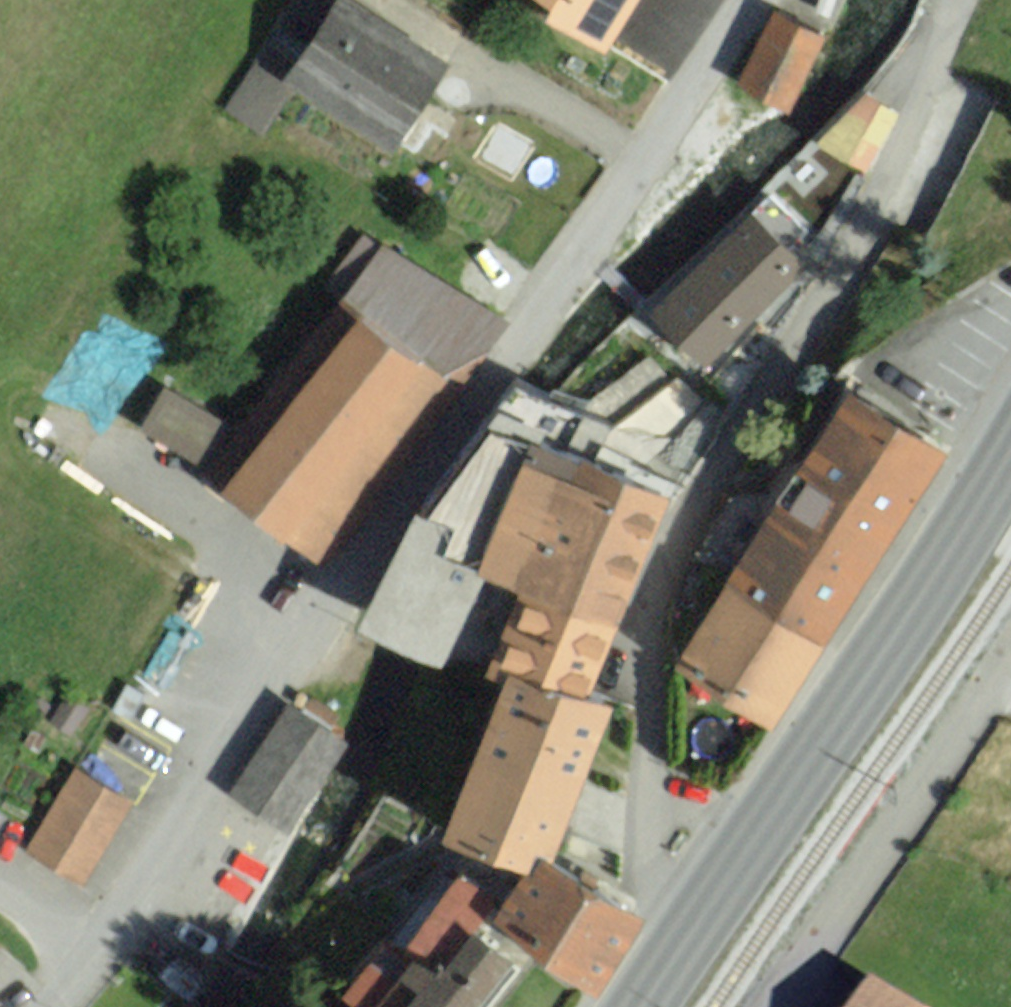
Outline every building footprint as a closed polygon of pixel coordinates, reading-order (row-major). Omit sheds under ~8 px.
[(351,0),(341,0),(284,93),(396,160),(455,63),(351,0)] [(606,26),(621,0),(559,0),(606,26)] [(836,30),(797,6),(752,81),(791,104),(836,30)] [(843,69),(819,132),(868,150),(892,87),(843,69)] [(361,221),(320,282),(341,296),(382,235),(361,221)] [(798,270),(750,222),(656,315),(705,363),(798,270)] [(340,303),(353,312),(224,481),(321,556),(499,324),(389,240),(340,303)] [(122,422),(147,364),(78,334),(53,393),(122,422)] [(144,429),(198,460),(235,397),(181,366),(144,429)] [(512,653),(594,684),(678,479),(518,374),(412,509),(360,612),(505,670),(512,653)] [(946,441),(848,381),(687,647),(784,706),(946,441)] [(546,846),(557,853),(618,694),(594,684),(512,653),(505,670),(446,823),(539,858),(546,846)] [(337,745),(285,712),(230,796),(283,830),(337,745)] [(129,800),(77,770),(28,854),(81,884),(129,800)] [(557,853),(546,846),(539,858),(534,866),(526,861),(492,915),(601,984),(648,910),(557,853)] [(516,950),(478,922),(445,966),(414,943),(395,969),(418,985),(401,1006),(473,1006),(516,950)] [(871,985),(858,1006),(912,1006),(871,985)]
